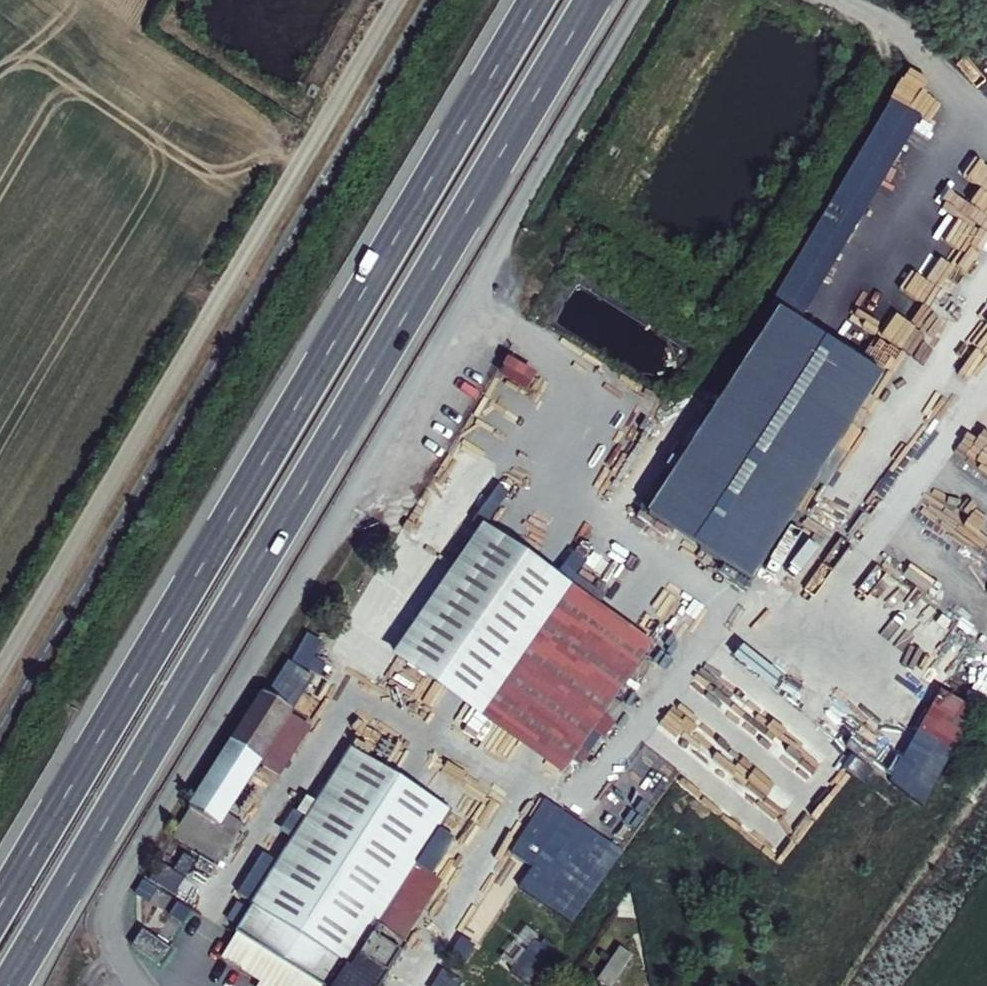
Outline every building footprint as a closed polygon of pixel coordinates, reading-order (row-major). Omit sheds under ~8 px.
[(882,380),(780,314),(646,517),(748,583),(882,380)] [(526,391),(536,373),(506,357),(496,374),(526,391)] [(395,658),(563,773),(649,649),(479,533),(395,658)] [(303,700),(278,684),(269,699),(294,715),(303,700)] [(953,751),(976,709),(938,689),(915,731),(953,751)] [(269,699),(266,698),(192,816),(220,834),(229,820),(261,770),(292,720),(295,716),(294,715),(269,699)] [(312,733),(292,720),(261,770),(282,783),(312,733)] [(453,814),(352,749),(317,805),(309,799),(299,815),(307,820),(252,906),(256,908),(224,959),(264,984),(262,985),(385,985),(391,977),(385,973),(361,957),(416,872),(453,814)] [(244,829),(229,820),(220,834),(192,816),(177,840),(220,868),(244,829)] [(474,898),(500,914),(530,865),(503,849),(474,898)] [(134,894),(167,915),(154,934),(169,943),(190,910),(178,901),(191,881),(157,859),(134,894)] [(440,887),(416,872),(361,957),(385,973),(440,887)] [(461,930),(484,941),(495,920),(472,909),(461,930)] [(136,950),(158,962),(168,945),(146,932),(136,950)] [(595,981),(602,985),(623,985),(638,964),(616,949),(595,981)]
